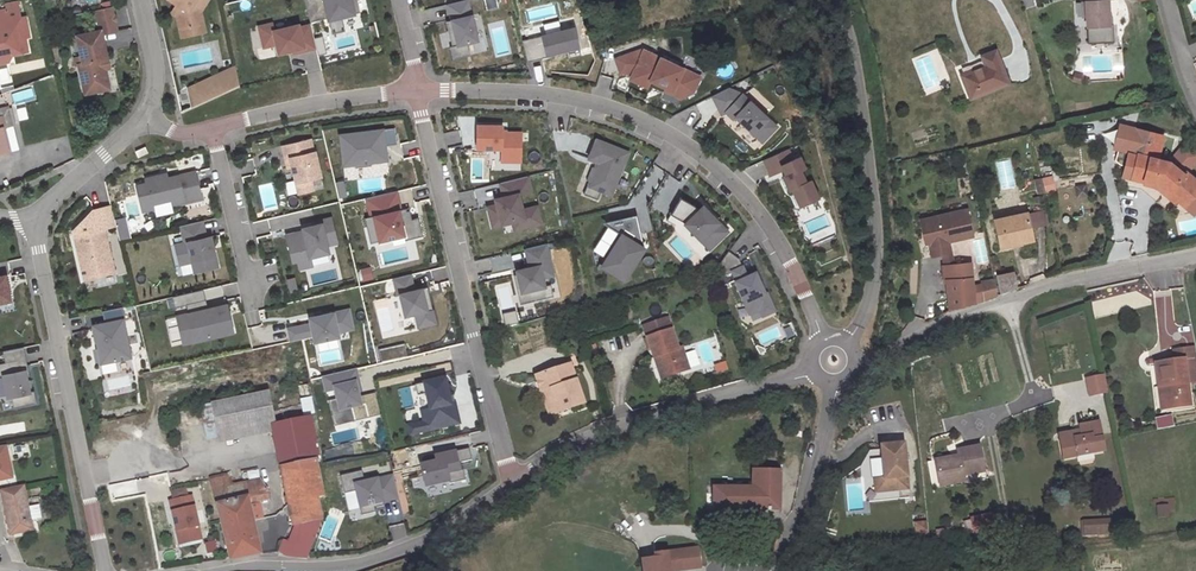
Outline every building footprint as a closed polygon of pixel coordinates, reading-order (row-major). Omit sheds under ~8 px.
[(182,35),(206,29),(203,16),(204,13),(196,7),(200,0),(173,0),(171,4),(182,11),(177,20),(179,22),(182,35)] [(204,13),(210,3),(205,0),(200,0),(196,7),(204,13)] [(312,23),(330,19),(332,26),(345,23),(344,17),(362,13),(359,0),(307,0),(312,23)] [(447,5),(451,20),(453,31),(450,32),(453,46),(451,47),(449,47),(452,60),(469,56),(466,44),(477,41),(467,0),(466,0),(447,5)] [(485,11),(498,8),(496,0),(483,0),(485,11)] [(1091,18),(1093,46),(1119,44),(1118,26),(1114,26),(1113,1),(1111,1),(1111,0),(1087,0),(1087,3),(1090,3),(1091,18)] [(10,12),(10,16),(11,19),(23,17),(21,9),(10,12)] [(112,92),(108,73),(105,63),(110,62),(105,40),(121,36),(116,10),(98,14),(103,34),(80,39),(86,66),(81,68),(88,97),(112,92)] [(10,16),(0,18),(0,71),(11,69),(10,64),(31,59),(28,46),(33,44),(28,25),(25,26),(23,17),(11,19),(10,16)] [(453,31),(451,20),(445,22),(451,47),(453,46),(450,32),(453,31)] [(345,23),(332,26),(334,35),(347,32),(345,23)] [(277,27),(263,31),(268,51),(281,48),(283,58),(298,54),(308,52),(309,55),(321,52),(315,29),(304,32),(303,29),(278,35),(277,27)] [(527,60),(578,47),(573,27),(522,40),(527,60)] [(206,29),(182,35),(184,42),(208,36),(206,29)] [(976,99),(1014,84),(1002,50),(988,56),(991,66),(967,75),(976,99)] [(695,98),(702,83),(641,55),(617,63),(623,79),(627,78),(638,83),(636,86),(650,93),(653,86),(674,96),(673,99),(683,103),(695,98)] [(719,67),(721,77),(732,74),(729,65),(719,67)] [(191,91),(197,111),(244,90),(240,71),(191,91)] [(16,102),(34,97),(31,88),(14,93),(16,102)] [(732,92),(716,100),(725,119),(730,116),(737,123),(739,121),(767,146),(781,131),(747,98),(732,92)] [(6,120),(9,131),(15,129),(11,111),(0,114),(0,122),(6,120)] [(22,152),(15,129),(9,131),(6,120),(0,122),(0,158),(22,152)] [(497,162),(516,162),(517,133),(498,133),(498,126),(472,126),(472,149),(497,150),(497,162)] [(1133,154),(1139,131),(1134,129),(1128,152),(1133,154)] [(1139,131),(1133,154),(1142,156),(1135,180),(1149,185),(1150,182),(1160,185),(1180,202),(1184,197),(1193,204),(1195,201),(1195,180),(1190,175),(1188,177),(1173,165),(1161,162),(1168,138),(1139,131)] [(400,132),(345,139),(349,171),(361,169),(361,172),(377,170),(377,167),(393,165),(391,150),(402,148),(400,132)] [(447,134),(448,145),(461,143),(459,132),(447,134)] [(1195,166),(1195,165),(1195,149),(1183,141),(1175,154),(1195,166)] [(633,156),(601,143),(593,163),(604,167),(596,186),(593,185),(588,198),(602,204),(606,195),(616,199),(633,156)] [(316,144),(287,151),(290,164),(295,163),(297,172),(303,198),(319,195),(316,184),(326,181),(320,156),(319,157),(316,144)] [(150,151),(140,156),(142,162),(152,157),(150,151)] [(793,153),(767,164),(775,180),(787,174),(790,180),(787,181),(793,195),(796,194),(803,209),(823,201),(815,184),(810,186),(805,174),(810,172),(804,160),(798,163),(793,153)] [(242,173),(254,171),(253,160),(240,162),(242,173)] [(18,180),(16,173),(0,178),(0,185),(18,180)] [(177,202),(179,207),(189,204),(188,202),(205,198),(200,175),(172,182),(171,177),(150,182),(151,187),(141,189),(147,215),(157,212),(155,207),(177,202)] [(531,190),(528,176),(500,182),(504,196),(495,198),(497,204),(488,206),(493,226),(513,221),(514,229),(541,223),(537,206),(522,210),(518,193),(531,190)] [(1049,194),(1047,182),(1039,183),(1042,196),(1049,194)] [(1150,182),(1149,185),(1148,187),(1157,189),(1177,205),(1180,202),(1160,185),(1150,182)] [(1075,185),(1075,198),(1087,197),(1086,184),(1075,185)] [(347,186),(340,187),(343,201),(350,199),(347,186)] [(473,190),(459,193),(462,211),(477,208),(473,190)] [(401,195),(371,202),(375,221),(372,221),(375,233),(378,233),(381,246),(409,240),(410,244),(427,240),(423,222),(417,223),(414,211),(406,213),(401,195)] [(1189,209),(1193,204),(1184,197),(1180,202),(1189,209)] [(684,201),(674,218),(687,225),(713,253),(732,235),(707,210),(702,214),(699,210),(684,201)] [(116,209),(98,214),(78,235),(89,282),(120,275),(109,232),(121,230),(120,227),(116,209)] [(977,238),(971,212),(923,221),(928,243),(932,243),(934,257),(943,256),(953,254),(951,243),(977,238)] [(998,219),(999,223),(1032,216),(1031,213),(998,219)] [(1032,216),(999,223),(1004,249),(1037,242),(1032,216)] [(375,233),(372,221),(369,222),(375,247),(381,246),(378,233),(375,233)] [(308,235),(291,239),(298,266),(302,265),(304,273),(317,270),(315,261),(333,257),(331,249),(342,247),(335,222),(325,224),(326,228),(307,232),(308,235)] [(120,227),(121,230),(124,244),(134,242),(130,224),(120,227)] [(206,224),(188,229),(193,246),(180,249),(185,268),(197,266),(199,277),(223,271),(215,240),(211,241),(206,224)] [(615,225),(597,254),(599,265),(628,284),(648,252),(634,243),(637,238),(615,225)] [(170,243),(181,240),(179,232),(168,234),(170,243)] [(517,274),(514,275),(521,304),(558,296),(546,243),(525,248),(529,267),(516,270),(517,274)] [(497,270),(512,265),(509,254),(494,259),(497,270)] [(955,266),(953,254),(943,256),(945,267),(955,266)] [(732,256),(721,271),(723,279),(736,275),(740,286),(739,286),(752,318),(763,313),(765,320),(778,315),(766,286),(764,286),(760,277),(752,281),(741,263),(732,256)] [(955,266),(945,267),(947,282),(949,281),(952,312),(1001,298),(998,281),(975,287),(973,265),(955,266)] [(374,273),(366,275),(368,284),(377,283),(374,273)] [(1020,291),(1016,275),(999,279),(1003,295),(1020,291)] [(420,294),(416,278),(399,282),(403,298),(406,298),(411,320),(421,317),(424,331),(442,327),(438,313),(437,313),(433,300),(430,301),(428,292),(420,294)] [(16,305),(11,279),(0,282),(0,308),(16,305)] [(298,283),(292,284),(295,299),(302,298),(298,283)] [(437,313),(438,313),(433,291),(428,292),(430,301),(433,300),(437,313)] [(208,294),(177,301),(180,311),(211,304),(208,294)] [(182,321),(213,313),(211,304),(180,311),(182,321)] [(213,313),(182,321),(186,335),(197,332),(200,344),(238,335),(232,309),(213,313)] [(136,361),(128,324),(131,323),(128,311),(107,315),(110,327),(98,329),(102,347),(104,347),(105,352),(103,352),(100,353),(103,368),(136,361)] [(296,345),(319,341),(320,347),(344,342),(343,337),(358,334),(354,315),(315,323),(316,329),(294,334),(296,345)] [(524,331),(521,318),(508,321),(511,335),(524,331)] [(186,335),(182,321),(171,324),(177,350),(200,344),(197,332),(186,335)] [(646,330),(651,343),(674,334),(669,321),(646,330)] [(651,343),(659,363),(663,361),(671,382),(693,373),(685,352),(682,354),(674,334),(651,343)] [(380,351),(383,364),(406,359),(403,346),(380,351)] [(1172,361),(1185,360),(1188,382),(1195,381),(1195,366),(1194,347),(1171,350),(1172,361)] [(337,350),(322,357),(326,365),(341,358),(337,350)] [(28,351),(7,355),(10,367),(1,369),(4,380),(7,380),(12,402),(16,401),(18,412),(41,408),(39,395),(34,396),(33,392),(36,391),(28,351)] [(1157,363),(1159,386),(1165,385),(1167,408),(1191,405),(1188,382),(1185,360),(1172,361),(1157,363)] [(663,361),(659,363),(666,384),(671,382),(663,361)] [(724,361),(712,365),(715,374),(728,369),(724,361)] [(573,372),(559,377),(561,383),(576,378),(573,372)] [(361,373),(328,381),(331,395),(340,393),(342,402),(345,414),(357,411),(360,425),(385,419),(380,397),(363,401),(362,396),(360,387),(364,386),(361,373)] [(1111,392),(1108,376),(1091,379),(1094,395),(1111,392)] [(554,397),(562,419),(587,410),(576,378),(561,383),(559,377),(540,383),(546,400),(554,397)] [(450,382),(420,390),(423,400),(431,398),(435,414),(427,416),(429,426),(413,430),(415,439),(465,427),(461,408),(457,409),(450,382)] [(1165,385),(1159,386),(1162,408),(1167,408),(1165,385)] [(207,408),(177,415),(186,452),(214,440),(277,425),(270,393),(207,408)] [(314,396),(303,399),(306,413),(317,410),(314,396)] [(554,422),(562,419),(554,397),(546,400),(554,422)] [(345,414),(342,402),(334,404),(340,430),(360,425),(357,411),(345,414)] [(277,428),(288,469),(321,461),(321,460),(326,459),(316,418),(277,428)] [(1067,462),(1106,451),(1098,423),(1079,429),(1082,436),(1061,442),(1067,462)] [(904,435),(883,437),(886,480),(877,482),(878,494),(910,491),(904,435)] [(0,459),(0,479),(21,473),(12,442),(0,444),(0,448),(3,458),(0,459)] [(985,472),(981,449),(958,453),(959,458),(936,462),(941,486),(965,482),(964,477),(985,472)] [(440,467),(424,470),(429,491),(453,486),(453,489),(470,486),(467,476),(464,476),(462,469),(476,466),(474,455),(442,461),(440,464),(440,467)] [(330,499),(321,461),(288,469),(292,484),(289,485),(290,490),(292,489),(300,526),(315,524),(303,560),(313,563),(328,520),(323,501),(330,499)] [(718,488),(718,511),(783,513),(785,474),(758,473),(757,490),(718,488)] [(367,476),(345,481),(349,497),(360,494),(367,520),(380,516),(379,512),(379,509),(388,507),(404,503),(398,480),(369,486),(367,476)] [(223,507),(224,506),(253,499),(250,484),(237,487),(234,478),(218,481),(220,491),(219,491),(223,507)] [(267,480),(250,484),(253,499),(224,506),(238,562),(239,563),(269,557),(260,518),(257,507),(266,505),(278,502),(274,490),(267,480)] [(31,495),(9,499),(16,541),(39,536),(37,528),(50,525),(47,512),(35,513),(31,495)] [(182,535),(191,533),(194,545),(207,542),(197,499),(175,504),(182,535)] [(1156,504),(1156,517),(1169,516),(1169,504),(1156,504)] [(268,516),(266,505),(257,507),(260,518),(268,516)] [(977,515),(980,525),(994,521),(992,512),(977,515)] [(929,541),(927,523),(917,524),(918,541),(929,541)] [(1100,538),(1115,536),(1114,523),(1099,524),(1100,538)] [(292,544),(288,544),(286,554),(288,554),(292,559),(303,560),(315,524),(300,526),(292,544)] [(1100,538),(1099,524),(1087,526),(1088,539),(1100,538)] [(191,533),(182,535),(185,547),(194,545),(191,533)] [(721,547),(729,548),(730,539),(722,538),(721,547)] [(213,553),(214,559),(229,557),(227,544),(214,545),(215,553),(213,553)] [(647,563),(648,570),(689,570),(706,568),(703,550),(660,556),(661,560),(647,563)] [(754,567),(743,563),(740,570),(753,570),(754,567)]
